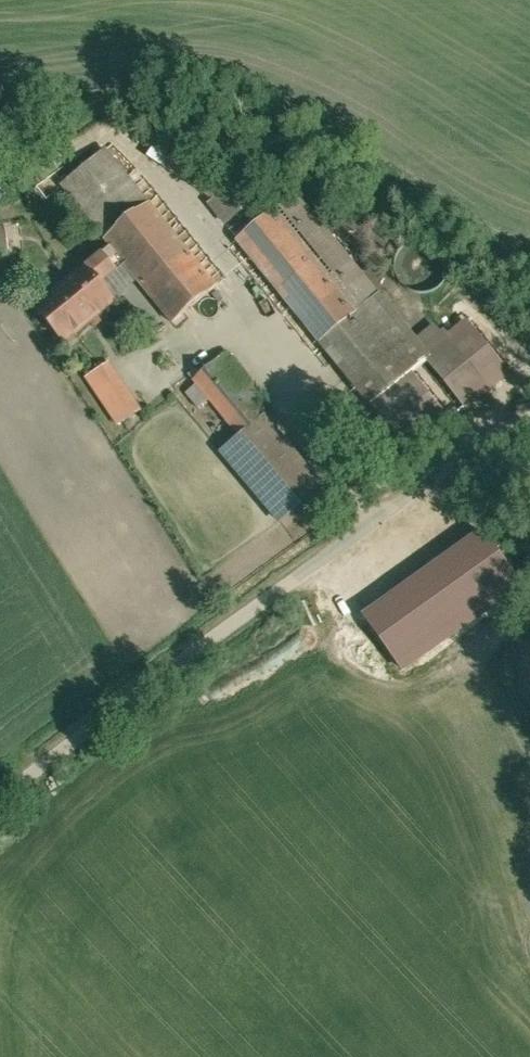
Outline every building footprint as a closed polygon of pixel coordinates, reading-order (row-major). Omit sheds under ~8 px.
[(213,295),(100,159),(54,196),(68,213),(106,259),(117,272),(167,333),(213,295)] [(204,213),(232,249),(263,225),(234,189),(214,205),(204,213)] [(488,397),(441,338),(419,356),(296,199),(263,225),(232,249),(231,250),(400,465),(488,397)] [(441,260),(434,252),(424,247),(413,246),(402,249),(394,256),(389,266),(388,278),(390,287),(398,297),(407,302),(419,303),(430,300),(439,293),(444,283),(445,272),(441,260)] [(97,267),(83,279),(80,275),(27,319),(59,358),(112,314),(93,292),(107,280),(97,267)] [(111,359),(82,373),(108,425),(136,412),(111,359)] [(260,426),(255,430),(243,415),(257,403),(222,361),(186,391),(233,448),(214,464),(274,536),(320,499),(260,426)]
